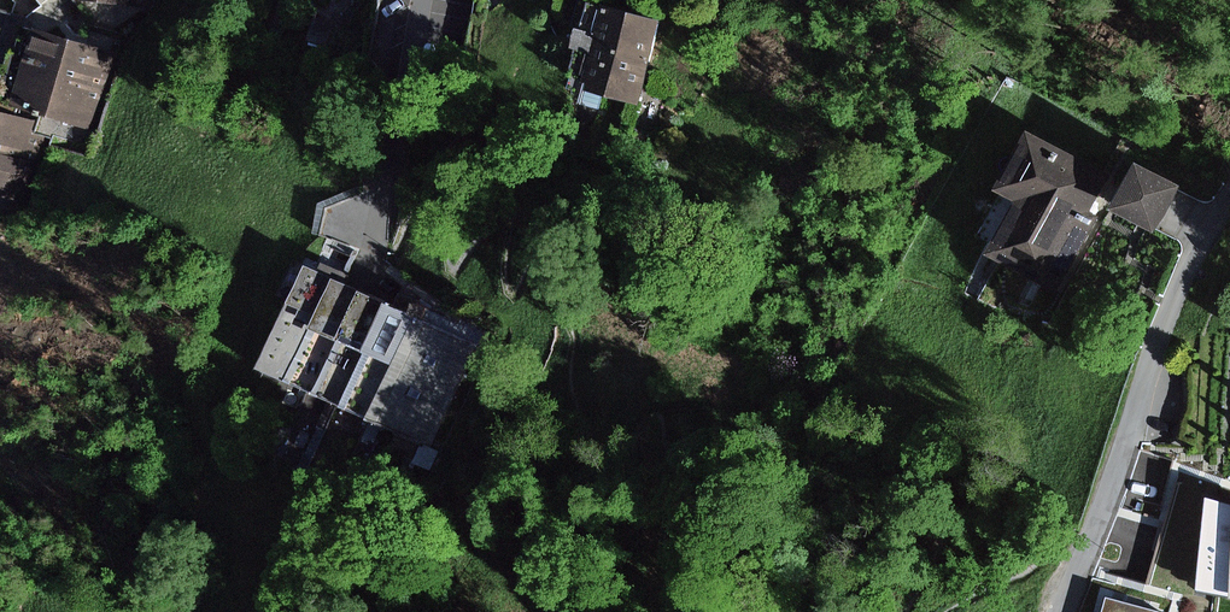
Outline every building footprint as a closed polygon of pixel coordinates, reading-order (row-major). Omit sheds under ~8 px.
[(586,47),(601,51),(593,83),(654,98),(674,15),(617,1),(610,29),(591,24),(586,47)] [(39,203),(59,138),(102,151),(134,46),(47,19),(2,5),(0,4),(0,191),(39,203)] [(1122,171),(1045,125),(1012,180),(1037,194),(1004,253),(1059,284),(1122,171)] [(1191,180),(1157,157),(1128,198),(1162,222),(1191,180)] [(271,369),(301,382),(349,277),(306,258),(291,292),(304,298),(271,369)] [(301,382),(326,394),(375,289),(349,277),(301,382)] [(326,394),(380,418),(406,358),(381,347),(402,301),(375,289),(326,394)] [(380,418),(441,445),(488,339),(402,301),(381,347),(406,358),(380,418)] [(1196,514),(1202,554),(1210,599),(1229,596),(1229,508),(1196,514)] [(1120,593),(1116,611),(1168,611),(1170,605),(1162,603),(1120,593)]
